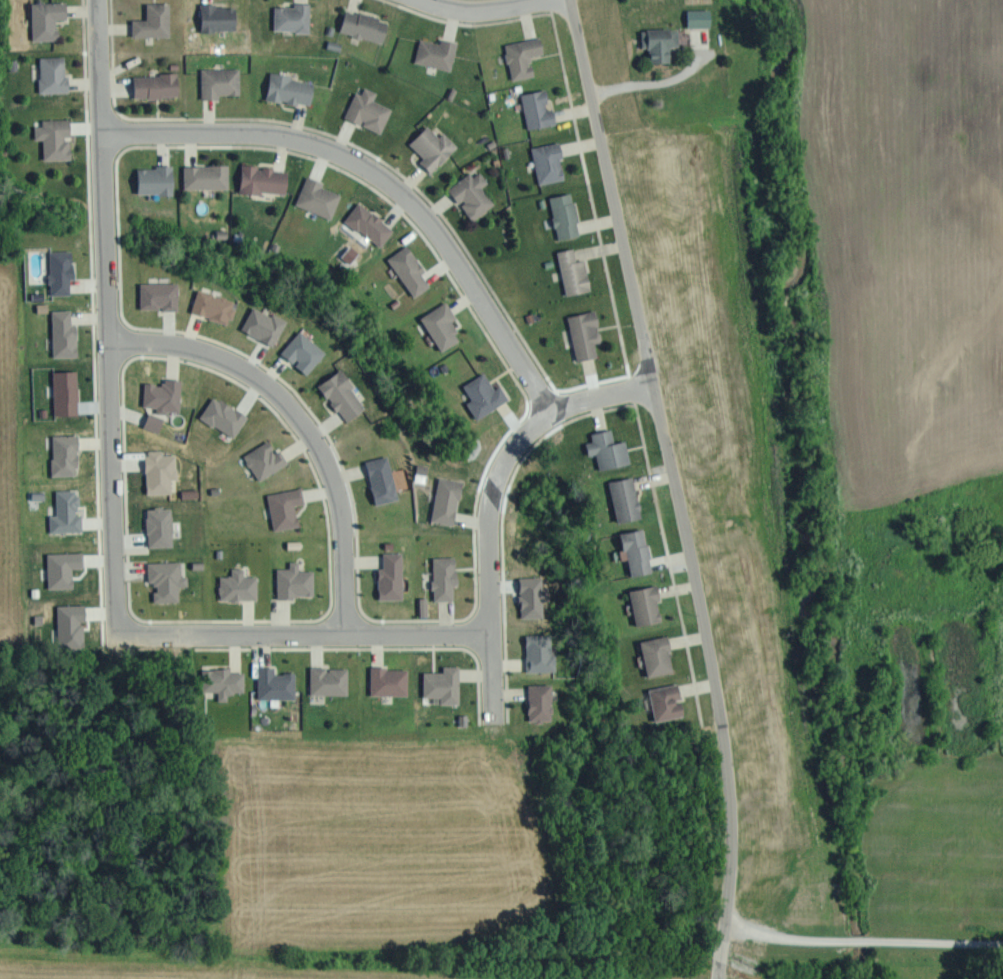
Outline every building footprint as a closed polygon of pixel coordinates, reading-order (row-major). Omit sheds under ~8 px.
[(33,3),(34,41),(60,40),(59,20),(68,19),(68,2),(33,3)] [(173,36),(172,2),(149,3),(149,19),(134,19),(134,37),(173,36)] [(238,30),(238,6),(217,7),(217,2),(203,3),(203,31),(238,30)] [(312,3),(297,3),(297,7),(276,6),(276,31),(312,31),(312,3)] [(342,31),(384,43),(391,21),(348,9),(342,31)] [(712,9),(690,10),(690,27),(713,26),(712,9)] [(643,29),(644,48),(652,48),(653,63),(672,62),(672,47),(680,46),(680,28),(643,29)] [(507,45),(514,80),(536,75),(532,56),(546,53),(542,37),(507,45)] [(441,43),(422,39),(417,63),(454,70),(460,41),(443,38),(441,43)] [(41,93),(69,92),(68,56),(41,57),(41,93)] [(242,94),(242,68),(203,68),(204,99),(221,99),(221,94),(242,94)] [(136,75),(136,98),(181,97),(180,74),(136,75)] [(316,80),(273,74),(268,99),(312,106),(316,80)] [(358,92),(347,117),(384,133),(395,109),(376,101),(380,92),(367,87),(364,94),(358,92)] [(529,127),(558,124),(556,107),(550,108),(548,90),(524,93),(529,127)] [(44,139),(45,160),(74,159),(72,119),(43,120),(44,125),(36,126),(36,140),(44,139)] [(433,172),(460,144),(446,131),(441,135),(430,124),(412,143),(426,156),(422,161),(433,172)] [(534,146),(541,183),(567,178),(562,156),(565,156),(562,140),(534,146)] [(140,195),(175,194),(175,165),(157,165),(157,169),(140,169),(140,195)] [(231,166),(186,165),(186,189),(231,189),(231,166)] [(288,193),(290,169),(244,166),(242,193),(263,195),(263,191),(288,193)] [(451,190),(462,203),(475,220),(497,202),(484,187),(491,181),(480,167),(451,190)] [(343,195),(323,187),(325,183),(309,176),(297,204),(334,219),(343,195)] [(583,234),(574,191),(551,196),(560,239),(583,234)] [(381,247),(396,228),(361,201),(347,219),(381,247)] [(428,269),(409,243),(389,258),(417,296),(432,285),(423,273),(428,269)] [(558,250),(570,295),(594,288),(586,258),(579,260),(576,246),(558,250)] [(51,250),(52,294),(72,293),(71,278),(75,278),(75,249),(51,250)] [(141,282),(142,309),(180,308),(179,281),(141,282)] [(193,313),(232,322),(237,298),(198,289),(193,313)] [(464,338),(453,321),(459,317),(448,300),(422,316),(444,351),(464,338)] [(289,319),(275,311),(272,315),(255,306),(242,328),(274,346),(289,319)] [(79,355),(78,324),(73,324),(73,309),(54,309),(55,356),(79,355)] [(570,315),(579,360),(600,356),(597,341),(604,340),(598,309),(570,315)] [(296,362),(308,373),(327,352),(302,329),(282,351),(295,363),(296,362)] [(346,422),(368,408),(343,369),(321,382),(346,422)] [(79,370),(55,370),(56,414),(80,413),(79,370)] [(500,387),(497,388),(487,371),(465,384),(474,398),(469,402),(479,418),(508,400),(500,387)] [(182,411),(183,378),(165,377),(165,383),(146,382),(145,405),(159,406),(158,410),(182,411)] [(250,415),(216,394),(202,416),(236,437),(250,415)] [(166,417),(150,412),(146,427),(161,431),(166,417)] [(594,432),(595,440),(588,441),(591,454),(598,452),(601,468),(633,462),(628,440),(617,442),(614,428),(594,432)] [(79,434),(54,435),(55,475),(80,474),(79,434)] [(291,462),(282,448),(278,451),(271,439),(246,454),(262,480),(291,462)] [(179,453),(164,453),(164,449),(149,449),(149,493),(174,493),(174,477),(180,477),(179,453)] [(378,504),(400,498),(389,455),(367,460),(378,504)] [(618,521),(643,517),(637,476),(612,479),(618,521)] [(434,521),(457,524),(462,480),(440,477),(434,521)] [(275,529),(300,526),(298,504),(306,503),(305,488),(271,492),(275,529)] [(59,513),(52,514),(52,532),(85,530),(84,513),(81,513),(80,490),(58,490),(59,513)] [(176,545),(175,507),(149,507),(150,546),(176,545)] [(633,575),(655,571),(647,527),(622,532),(625,549),(622,550),(623,559),(630,558),(633,575)] [(50,588),(76,587),(75,567),(86,567),(86,551),(49,552),(50,588)] [(404,552),(385,552),(385,567),(380,567),(381,598),(405,598),(404,552)] [(458,555),(434,556),(436,599),(456,599),(455,585),(459,584),(458,555)] [(150,562),(151,581),(158,581),(158,590),(156,590),(156,601),(181,601),(181,585),(190,585),(190,574),(183,575),(183,561),(150,562)] [(279,568),(279,596),(317,595),(316,569),(301,570),(301,561),(291,561),(291,567),(279,568)] [(259,598),(259,575),(246,575),(246,568),(234,568),(234,575),(222,575),(222,599),(259,598)] [(545,616),(545,600),(550,600),(550,586),(544,587),(544,576),(521,576),(522,616),(545,616)] [(638,625),(664,621),(659,585),(633,588),(638,625)] [(86,604),(60,604),(60,648),(87,648),(86,604)] [(555,633),(527,634),(528,671),(556,671),(555,633)] [(677,670),(669,634),(642,640),(650,676),(677,670)] [(461,665),(445,665),(445,671),(425,671),(425,696),(435,696),(435,703),(462,703),(461,665)] [(297,698),(297,672),(277,672),(277,666),(260,666),(260,698),(297,698)] [(312,693),(350,694),(351,667),(313,666),(312,693)] [(373,695),(410,694),(410,667),(372,667),(373,695)] [(204,690),(220,690),(220,701),(230,701),(230,692),(246,692),(247,671),(233,671),(233,668),(204,668),(204,690)] [(529,684),(530,720),(553,720),(553,683),(529,684)] [(686,715),(683,699),(680,683),(650,689),(657,721),(686,715)]
